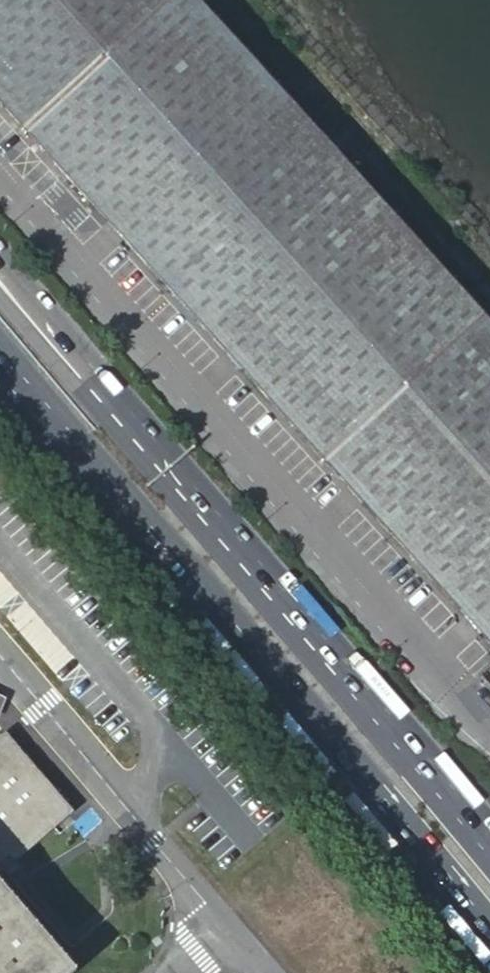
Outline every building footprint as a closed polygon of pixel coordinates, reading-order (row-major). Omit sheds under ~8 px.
[(487,318),(197,0),(0,0),(0,106),(480,634),(484,638),(489,645),(489,322),(487,318)] [(73,813),(6,732),(0,737),(0,875),(73,813)] [(68,971),(0,890),(0,972),(66,972),(68,971)]
